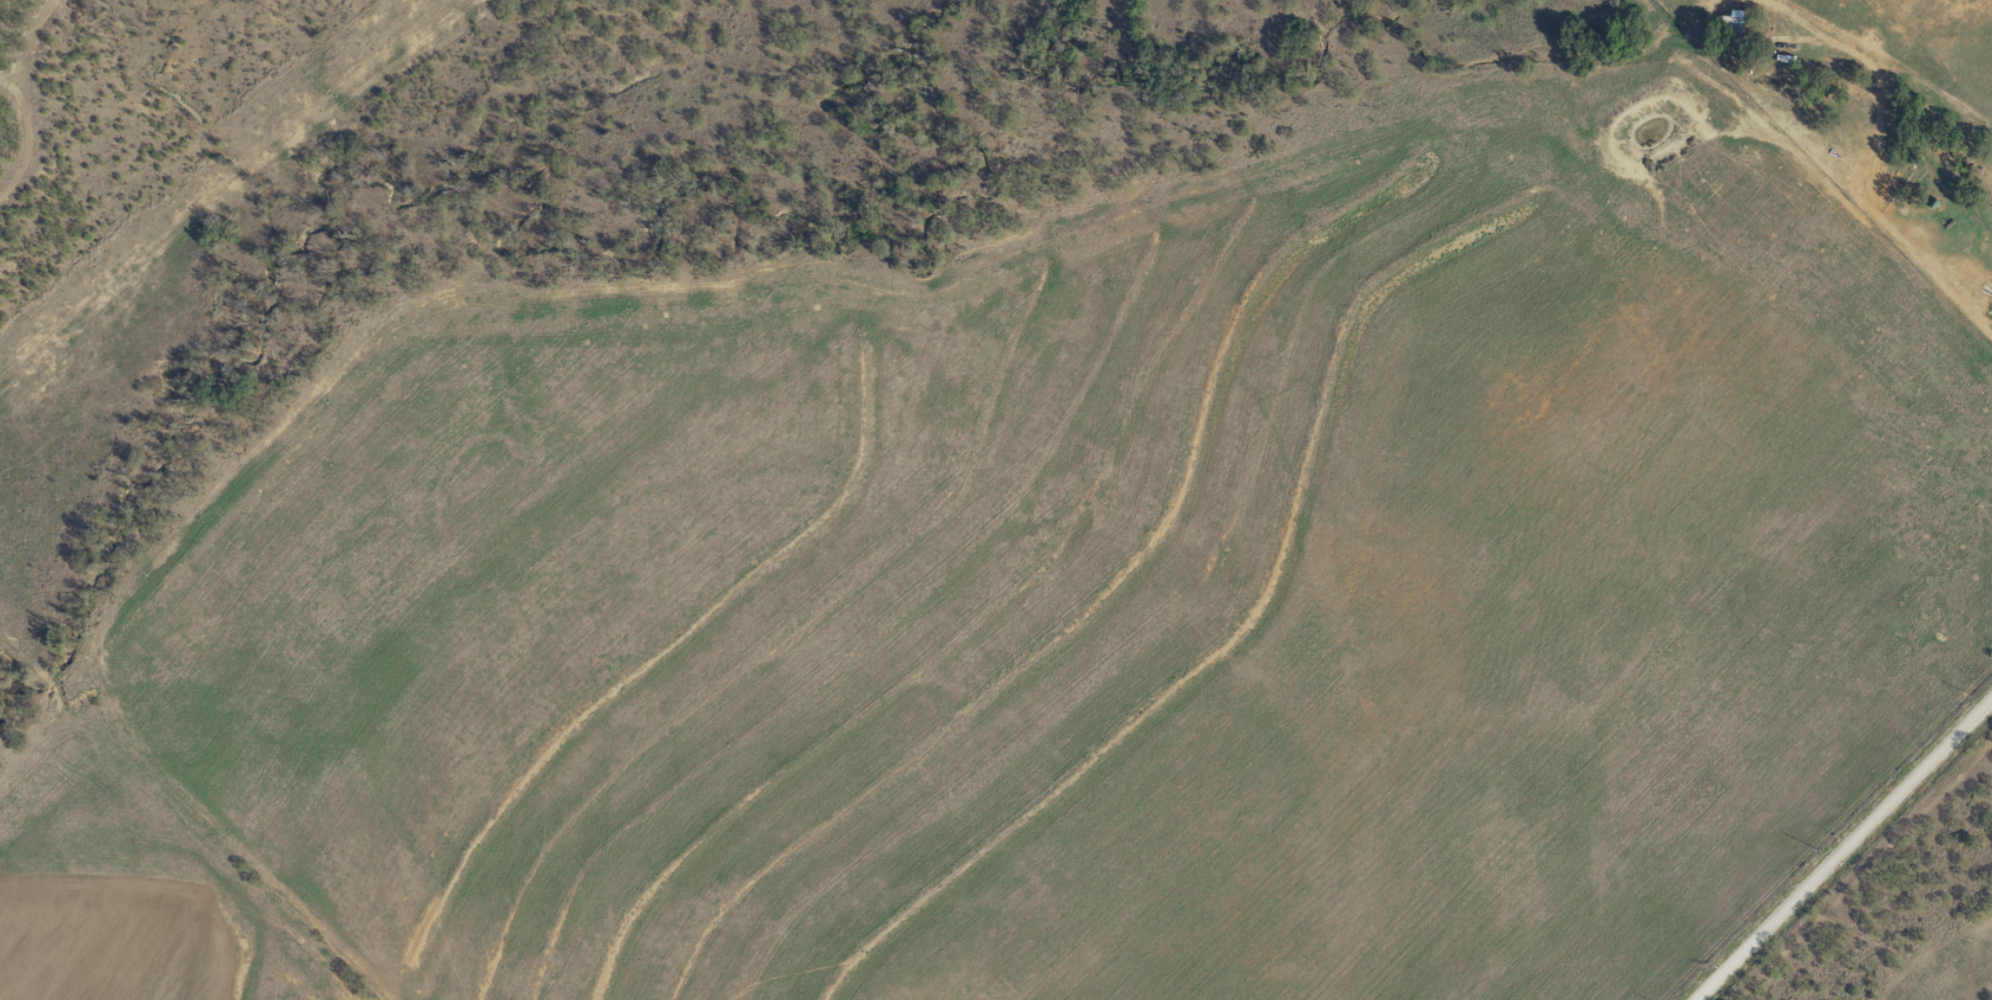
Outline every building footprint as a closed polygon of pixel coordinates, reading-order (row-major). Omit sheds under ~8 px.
[(1742,8),(1726,8),(1726,15),(1718,15),(1718,32),(1742,32),(1742,8)]
